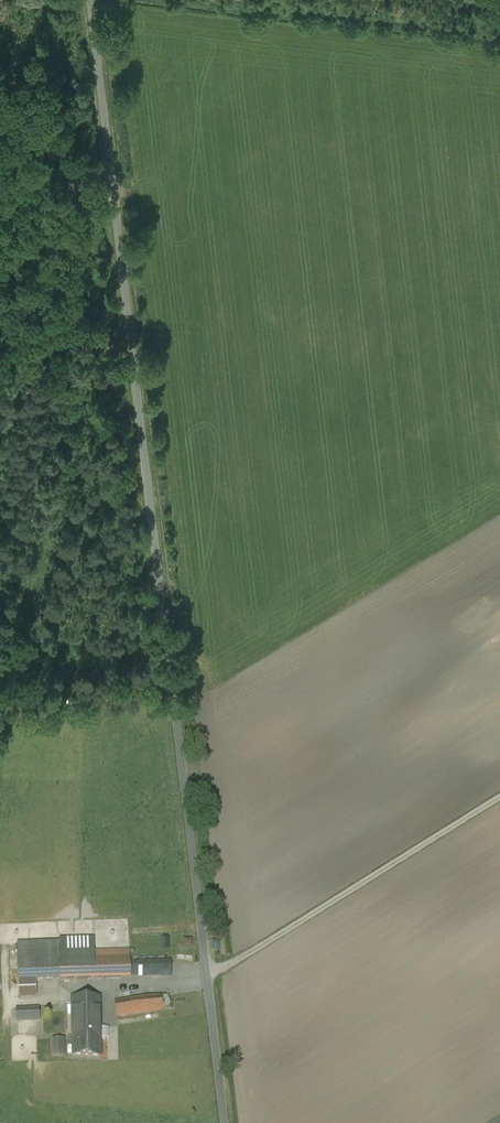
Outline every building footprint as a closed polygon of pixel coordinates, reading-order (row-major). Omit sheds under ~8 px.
[(94,939),(59,940),(59,943),(16,945),(18,981),(171,976),(171,962),(130,963),(130,951),(94,952),(94,939)] [(168,994),(114,1004),(116,1017),(170,1007),(168,994)] [(100,1054),(99,999),(72,1000),(73,1056),(100,1055),(100,1054)] [(38,1011),(16,1011),(17,1022),(38,1021),(38,1011)] [(52,1039),(53,1057),(66,1056),(66,1039),(52,1039)]
